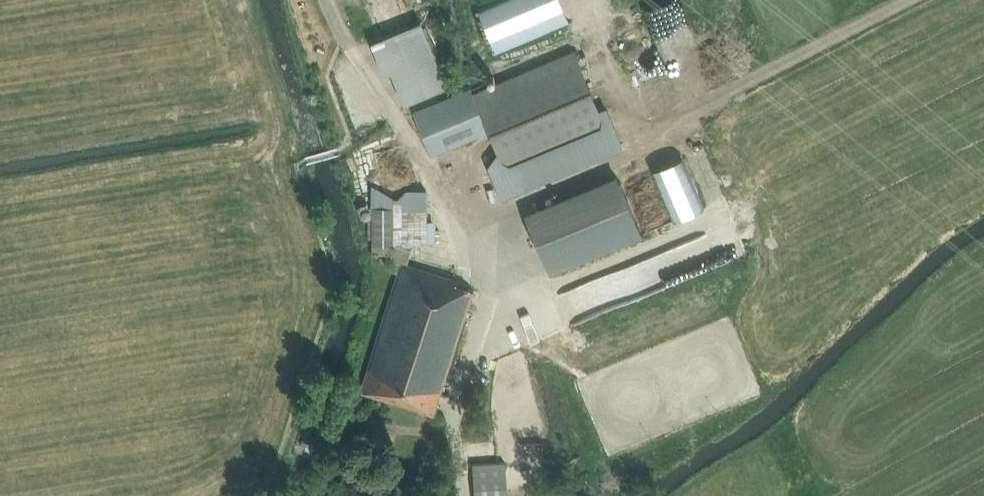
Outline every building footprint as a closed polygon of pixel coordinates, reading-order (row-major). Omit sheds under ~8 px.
[(446,85),(420,19),(370,39),(384,74),(390,71),(403,102),(446,85)] [(573,50),(474,92),(471,85),(413,109),(431,152),(489,129),(498,150),(506,169),(605,128),(597,109),(573,50)] [(549,272),(641,234),(619,182),(527,220),(549,272)] [(401,262),(407,264),(412,248),(395,242),(391,253),(390,258),(401,262)] [(433,412),(472,288),(454,282),(455,279),(407,264),(401,262),(361,389),(433,412)]
